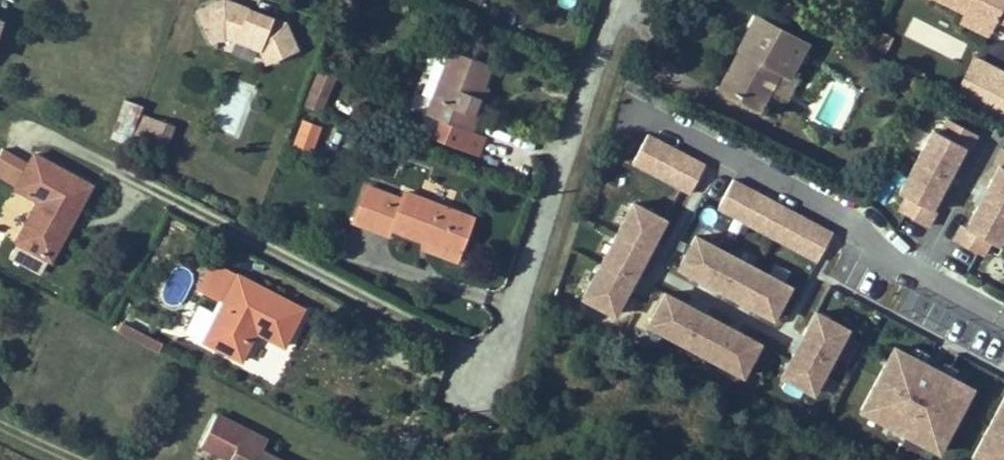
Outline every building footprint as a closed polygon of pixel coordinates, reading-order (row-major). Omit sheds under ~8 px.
[(286,23),(248,8),(246,13),(239,10),(241,6),(227,0),(222,0),(197,11),(211,42),(225,35),(261,49),(267,63),(297,50),(286,23)] [(964,12),(993,27),(997,19),(1003,23),(1003,0),(940,0),(964,12)] [(989,36),(993,27),(964,12),(960,21),(989,36)] [(806,43),(757,16),(740,48),(742,49),(722,87),(761,107),(769,92),(781,70),(789,74),(806,43)] [(875,48),(885,53),(892,40),(882,35),(875,48)] [(410,106),(420,110),(441,52),(430,48),(410,106)] [(472,113),(491,65),(452,50),(427,114),(472,131),(478,115),(472,113)] [(974,59),(956,96),(969,103),(988,66),(974,59)] [(904,70),(922,79),(925,74),(907,65),(904,70)] [(326,98),(337,72),(322,66),(311,92),(326,98)] [(1002,120),(1003,116),(1003,74),(988,66),(969,103),(1002,120)] [(781,70),(769,92),(785,100),(797,78),(789,74),(781,70)] [(228,76),(208,127),(237,138),(257,87),(228,76)] [(488,88),(483,86),(472,113),(478,115),(488,88)] [(311,92),(305,106),(320,112),(326,98),(311,92)] [(132,136),(143,106),(125,99),(114,130),(132,136)] [(137,139),(150,144),(159,119),(146,115),(137,139)] [(165,149),(174,125),(159,119),(150,144),(165,149)] [(916,161),(948,177),(964,146),(969,149),(977,134),(948,119),(941,133),(933,129),(916,161)] [(303,121),(294,147),(310,153),(319,127),(303,121)] [(132,136),(114,130),(111,139),(128,146),(132,136)] [(661,141),(647,134),(632,162),(646,170),(661,141)] [(660,177),(675,149),(661,141),(646,170),(660,177)] [(2,148),(0,152),(0,176),(17,186),(27,167),(24,165),(25,162),(2,148)] [(983,196),(1003,207),(1003,148),(995,163),(1000,165),(983,196)] [(674,185),(690,156),(675,149),(660,177),(674,185)] [(27,167),(17,186),(16,188),(39,201),(16,241),(17,242),(27,248),(47,259),(49,260),(69,225),(62,221),(65,216),(72,219),(91,186),(34,154),(27,167)] [(689,192),(704,164),(690,156),(674,185),(689,192)] [(931,208),(943,186),(948,177),(916,161),(899,192),(907,197),(899,211),(928,226),(936,211),(931,208)] [(747,187),(733,180),(718,208),(732,215),(747,187)] [(851,192),(864,200),(871,187),(857,180),(851,192)] [(429,242),(458,254),(472,218),(405,192),(402,200),(367,187),(353,221),(390,235),(392,229),(429,242)] [(746,223),(762,195),(747,187),(732,215),(746,223)] [(761,231),(776,202),(762,195),(746,223),(761,231)] [(978,205),(967,227),(962,225),(954,240),(983,255),(990,241),(998,245),(1003,233),(1003,207),(983,196),(978,205)] [(665,219),(633,202),(583,297),(614,314),(665,219)] [(776,202),(761,231),(774,238),(789,209),(776,202)] [(789,209),(774,238),(789,245),(804,217),(789,209)] [(62,221),(69,225),(72,219),(65,216),(62,221)] [(803,253),(818,225),(804,217),(789,245),(803,253)] [(818,261),(833,232),(818,225),(803,253),(818,261)] [(695,235),(679,267),(773,317),(790,286),(695,235)] [(10,255),(20,261),(27,248),(17,242),(10,255)] [(456,260),(458,254),(429,242),(426,249),(456,260)] [(39,272),(47,259),(27,248),(20,261),(39,272)] [(284,346),(303,308),(214,263),(200,290),(224,302),(204,341),(241,360),(252,339),(245,336),(249,328),(256,331),(284,346)] [(10,294),(0,289),(0,308),(4,309),(10,294)] [(743,374),(760,343),(665,292),(648,324),(743,374)] [(782,375),(813,392),(847,329),(816,312),(782,375)] [(121,322),(117,330),(159,352),(162,344),(121,322)] [(245,336),(252,339),(256,331),(249,328),(245,336)] [(861,409),(939,451),(972,388),(894,347),(861,409)] [(972,458),(976,459),(1003,459),(1003,398),(972,458)] [(267,440),(216,415),(201,444),(230,459),(278,459),(261,452),(267,440)]
